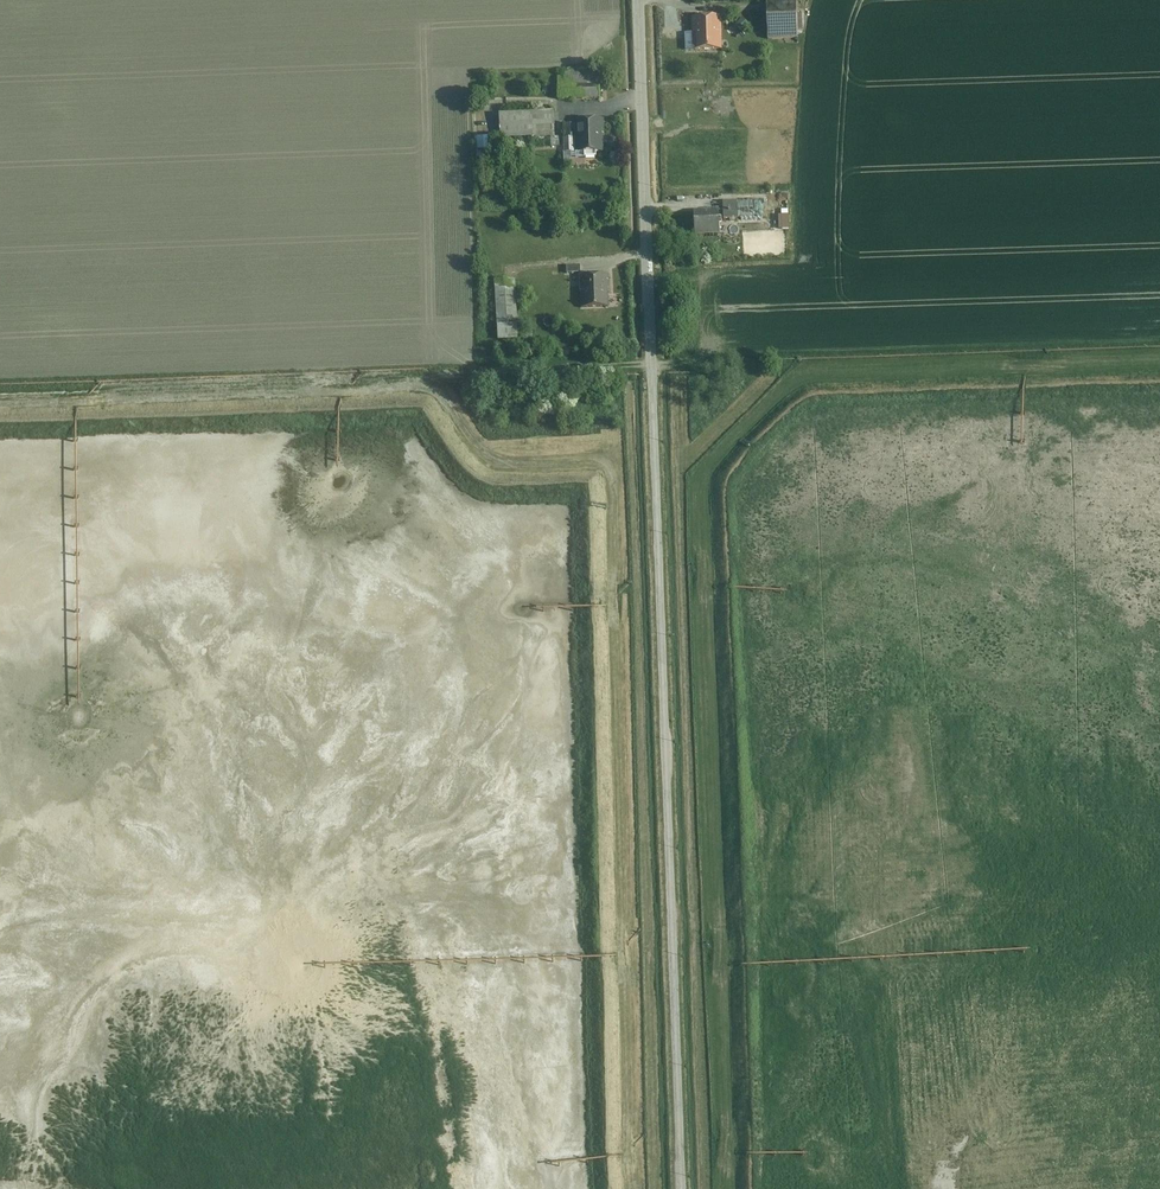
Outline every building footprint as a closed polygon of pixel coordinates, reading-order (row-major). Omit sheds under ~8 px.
[(769,38),(796,37),(794,0),(768,0),(769,38)] [(693,19),(694,50),(720,49),(719,18),(693,19)] [(725,33),(731,40),(742,31),(737,24),(725,33)] [(558,76),(558,99),(597,99),(597,75),(558,76)] [(556,113),(500,114),(500,140),(556,139),(556,113)] [(601,152),(601,120),(576,121),(576,152),(601,152)] [(562,135),(563,153),(574,152),(574,134),(562,135)] [(771,199),(755,199),(756,215),(771,214),(771,199)] [(737,203),(724,203),(725,220),(737,219),(737,203)] [(719,211),(692,212),(693,236),(720,235),(719,211)] [(580,274),(579,266),(566,267),(566,274),(580,274)] [(582,306),(607,306),(607,277),(582,276),(582,306)] [(515,280),(495,281),(498,340),(518,339),(515,280)]
